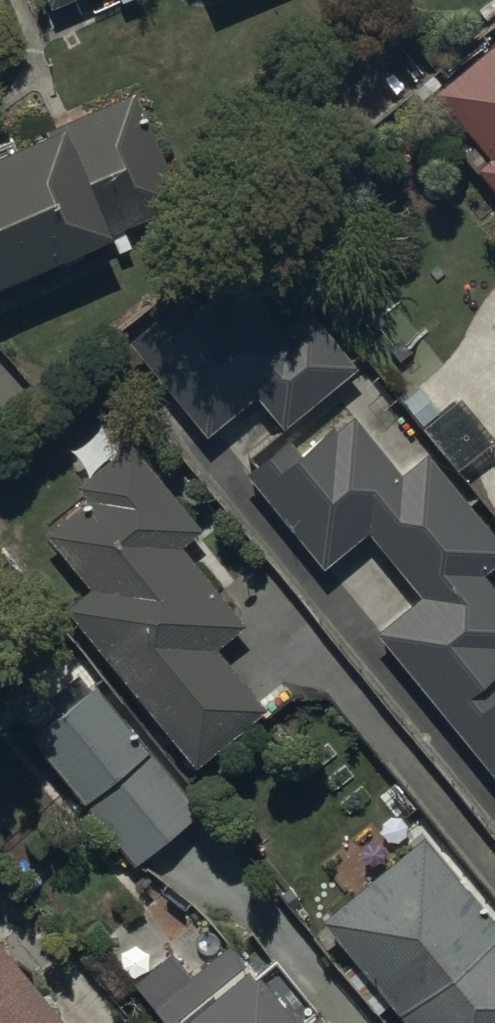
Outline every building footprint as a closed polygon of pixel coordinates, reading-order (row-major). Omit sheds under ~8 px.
[(57,22),(108,0),(47,0),(57,22)] [(444,94),(488,149),(474,160),(494,186),(494,53),(444,94)] [(89,246),(94,255),(188,214),(139,104),(70,134),(66,124),(0,153),(0,285),(89,246)] [(195,289),(130,339),(206,438),(256,400),(280,431),(358,371),(268,255),(206,303),(195,289)] [(253,482),(330,577),(377,540),(429,604),(385,640),(494,776),(494,589),(489,582),(494,577),(494,537),(434,462),(407,485),(353,418),(301,459),(293,449),(253,482)] [(205,532),(133,446),(80,490),(92,505),(52,538),(98,591),(85,602),(119,643),(104,655),(201,770),(272,710),(222,652),(253,626),(186,547),(205,532)] [(103,691),(37,744),(142,874),(208,822),(103,691)] [(432,845),(333,927),(412,1022),(494,1022),(494,920),(432,845)] [(0,933),(0,1022),(74,1022),(0,933)] [(186,1022),(305,1022),(266,977),(241,997),(231,985),(186,1022)]
